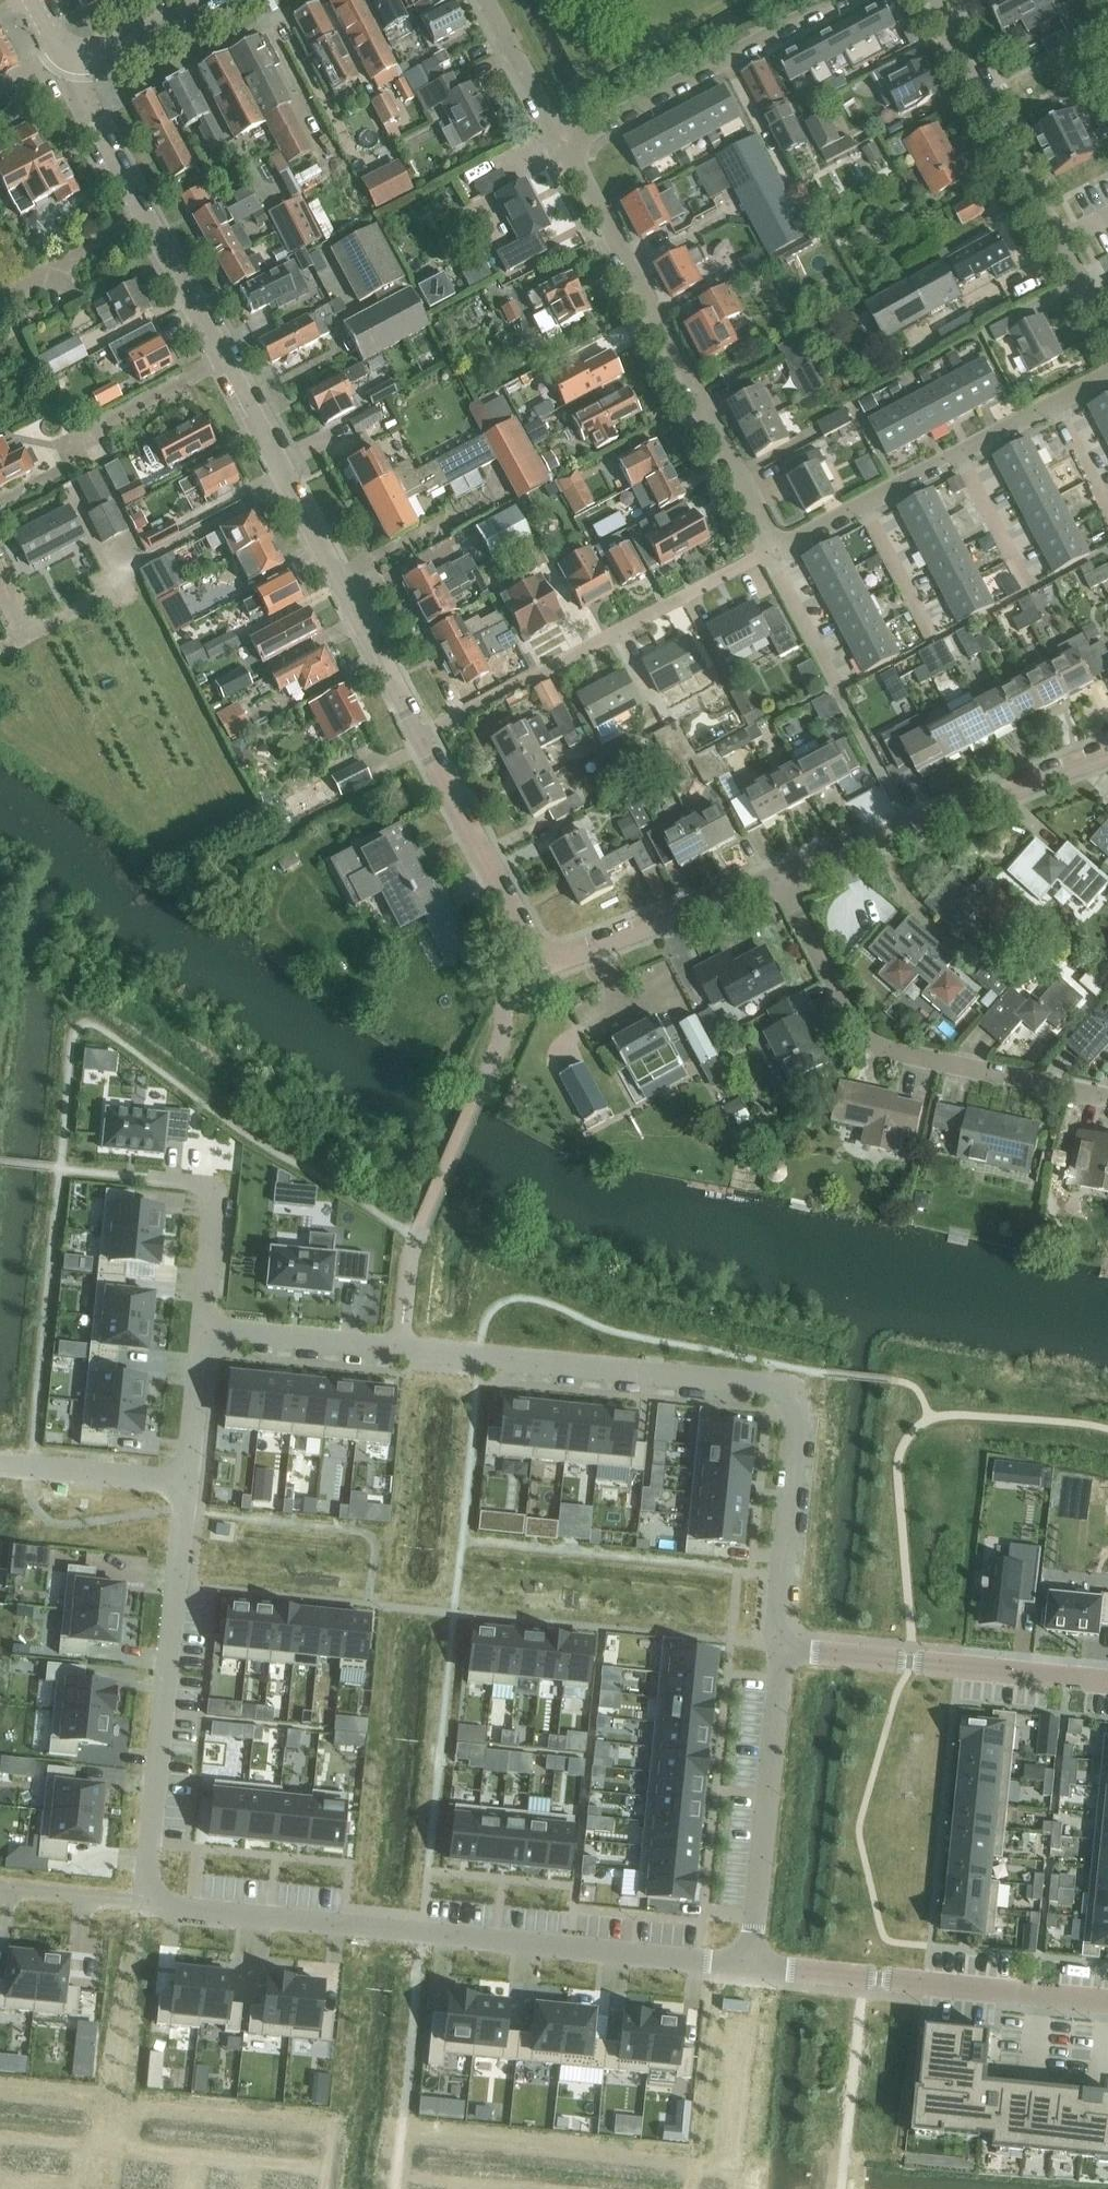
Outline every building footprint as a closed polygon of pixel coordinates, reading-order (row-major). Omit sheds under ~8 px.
[(82,11),(102,0),(76,0),(82,11)] [(373,82),(378,91),(399,80),(398,79),(404,76),(399,67),(395,68),(359,0),(328,0),(371,83),(373,82)] [(396,0),(364,0),(382,33),(407,20),(396,0)] [(421,3),(427,14),(451,3),(450,0),(420,0),(421,3)] [(1055,6),(1066,0),(997,0),(990,4),(990,3),(989,4),(1005,34),(1006,33),(1005,32),(1024,22),(1031,35),(1032,34),(1031,33),(1060,18),(1060,19),(1061,18),(1055,6)] [(358,81),(319,3),(294,16),(333,93),(358,81)] [(458,16),(451,3),(427,14),(421,3),(413,7),(419,19),(420,18),(434,46),(465,30),(464,28),(465,25),(461,18),(458,16)] [(884,4),(848,22),(870,63),(886,55),(877,38),(897,28),(884,4)] [(848,22),(813,41),(835,82),(836,81),(827,65),(845,55),(854,72),(870,63),(848,22)] [(913,32),(905,36),(911,47),(919,43),(913,32)] [(18,68),(0,34),(0,78),(18,68)] [(227,53),(288,166),(294,177),(317,164),(304,142),(296,125),(286,107),(291,104),(273,70),(280,66),(265,38),(259,41),(257,37),(227,53)] [(813,41),(778,60),(791,84),(810,74),(819,90),(835,82),(813,41)] [(444,52),(433,57),(434,60),(439,68),(449,63),(444,52)] [(197,70),(235,140),(263,124),(226,54),(197,70)] [(917,54),(872,77),(878,89),(893,118),(899,114),(901,118),(943,97),(925,63),(922,64),(917,54)] [(807,144),(767,66),(766,63),(742,74),(784,157),(789,154),(791,159),(796,156),(794,151),(807,144)] [(421,66),(404,75),(413,94),(431,85),(421,66)] [(178,121),(183,131),(198,123),(202,130),(198,132),(209,154),(224,146),(187,76),(162,90),(165,96),(178,121)] [(443,83),(415,97),(425,116),(440,108),(450,127),(441,132),(451,151),(460,146),(473,139),(497,127),(475,85),(460,93),(452,79),(452,78),(443,83)] [(414,99),(404,79),(394,85),(405,104),(414,99)] [(844,79),(832,85),(836,93),(848,87),(844,79)] [(832,85),(821,91),(825,99),(836,93),(832,85)] [(711,137),(716,146),(722,143),(717,134),(741,121),(725,90),(694,106),(711,137)] [(132,106),(149,137),(171,124),(178,121),(165,96),(158,100),(154,94),(132,106)] [(387,96),(370,105),(382,128),(393,122),(399,119),(387,96)] [(694,106),(660,124),(676,155),(709,138),(711,137),(694,106)] [(1074,112),(1033,133),(1044,155),(1085,134),(1074,112)] [(1093,118),(1098,128),(1107,123),(1107,118),(1105,112),(1093,118)] [(827,113),(806,123),(821,151),(825,160),(827,163),(857,148),(855,145),(852,138),(848,137),(841,141),(827,113)] [(393,122),(382,128),(388,139),(391,144),(401,138),(393,122)] [(1098,128),(1103,138),(1107,135),(1107,123),(1098,128)] [(149,137),(172,181),(195,169),(190,159),(192,157),(189,151),(186,152),(171,124),(149,137)] [(626,142),(642,173),(676,155),(660,124),(626,142)] [(6,198),(8,197),(19,219),(35,210),(33,208),(54,197),(58,206),(79,194),(63,164),(53,169),(43,152),(34,157),(28,144),(35,141),(26,125),(6,137),(9,142),(1,147),(0,145),(0,186),(6,198)] [(902,138),(887,147),(895,162),(909,154),(933,199),(967,181),(937,128),(905,145),(902,138)] [(1085,134),(1044,155),(1056,177),(1096,156),(1085,134)] [(734,190),(770,258),(809,237),(814,247),(832,237),(828,229),(825,230),(812,205),(805,190),(788,199),(757,140),(696,172),(712,202),(734,190)] [(883,161),(875,145),(863,151),(872,167),(883,161)] [(686,154),(677,159),(683,169),(691,164),(686,154)] [(281,157),(271,162),(287,191),(292,200),(302,195),(281,157)] [(377,212),(414,193),(398,163),(361,182),(377,212)] [(494,199),(517,244),(494,256),(506,275),(545,255),(535,236),(549,229),(525,183),(511,190),(502,171),(474,185),(483,201),(495,194),(497,197),(494,199)] [(657,171),(647,176),(652,185),(662,180),(657,171)] [(676,196),(670,184),(625,207),(642,241),(674,224),(671,218),(681,213),(673,197),(676,196)] [(190,215),(210,203),(201,187),(181,198),(190,215)] [(236,208),(227,213),(235,227),(234,227),(235,227),(254,216),(263,211),(249,187),(231,198),(236,208)] [(301,199),(271,215),(293,255),(323,239),(301,199)] [(985,214),(977,199),(954,212),(962,227),(985,214)] [(192,219),(206,243),(228,230),(227,227),(233,224),(234,227),(235,227),(227,213),(221,202),(192,219)] [(263,211),(254,216),(259,226),(268,221),(263,211)] [(206,243),(219,266),(242,253),(251,247),(239,227),(230,232),(228,230),(206,243)] [(342,327),(348,339),(344,342),(344,340),(342,341),(346,348),(351,356),(352,356),(351,355),(355,353),(362,365),(429,329),(408,291),(403,280),(404,280),(376,227),(331,251),(359,304),(375,295),(380,306),(342,327)] [(866,307),(874,323),(885,342),(962,300),(957,291),(993,271),(998,280),(1016,270),(997,236),(953,260),(949,252),(940,257),(943,265),(866,307)] [(809,239),(769,260),(774,269),(786,262),(788,267),(796,263),(793,258),(813,248),(809,239)] [(282,249),(272,255),(277,264),(287,259),(282,249)] [(689,255),(688,253),(657,269),(673,300),(704,284),(696,269),(708,263),(700,249),(689,255)] [(304,251),(293,257),(302,273),(312,268),(308,259),(304,251)] [(746,278),(770,265),(763,252),(739,264),(746,278)] [(247,262),(242,253),(219,266),(232,289),(255,276),(266,269),(258,255),(247,262)] [(278,272),(239,292),(251,315),(275,303),(279,310),(309,295),(295,264),(278,272)] [(417,289),(429,311),(454,297),(443,276),(417,289)] [(526,298),(534,314),(542,310),(544,314),(536,318),(548,342),(561,336),(558,330),(589,314),(570,276),(526,298)] [(107,299),(92,307),(99,320),(100,320),(109,315),(114,312),(122,327),(150,312),(135,284),(107,299)] [(741,346),(730,324),(746,316),(732,289),(702,304),(709,318),(688,329),(706,364),(741,346)] [(513,303),(500,310),(502,312),(506,321),(509,326),(522,319),(513,303)] [(307,317),(288,326),(300,350),(319,340),(329,334),(326,328),(323,321),(333,316),(328,306),(307,317)] [(971,314),(957,322),(964,333),(978,326),(971,314)] [(333,316),(323,321),(326,328),(336,322),(333,316)] [(1020,331),(1013,319),(990,331),(997,344),(1009,337),(1029,375),(1063,357),(1043,318),(1020,331)] [(288,326),(259,342),(271,363),(300,350),(288,326)] [(151,327),(108,350),(117,366),(127,360),(139,383),(172,366),(151,327)] [(833,386),(806,335),(778,350),(793,377),(803,371),(816,395),(833,386)] [(47,380),(88,359),(77,338),(36,359),(47,380)] [(956,353),(947,358),(948,359),(953,370),(962,365),(957,355),(956,353)] [(577,362),(548,378),(558,397),(559,401),(561,405),(563,408),(569,405),(593,393),(621,378),(609,354),(580,369),(577,362)] [(984,362),(955,377),(974,412),(1003,397),(984,362)] [(360,366),(340,377),(306,395),(310,402),(308,406),(312,413),(316,414),(324,428),(355,412),(349,401),(352,399),(347,389),(367,379),(360,366)] [(925,369),(918,373),(919,374),(925,385),(932,381),(926,371),(925,369)] [(928,392),(927,393),(945,427),(946,427),(974,412),(955,377),(954,378),(928,392)] [(524,380),(503,391),(508,401),(529,390),(524,380)] [(118,382),(106,388),(114,402),(125,396),(118,382)] [(392,383),(367,396),(374,408),(399,394),(392,383)] [(898,383),(889,388),(890,390),(893,396),(902,391),(899,385),(898,383)] [(628,390),(588,410),(595,424),(618,412),(623,423),(641,414),(628,390)] [(730,408),(743,434),(746,432),(777,415),(764,390),(730,408)] [(900,407),(898,408),(916,442),(918,441),(945,427),(927,393),(900,407)] [(873,397),(860,405),(866,414),(879,407),(874,398),(873,397)] [(502,398),(484,408),(494,427),(512,418),(502,398)] [(1090,409),(1105,438),(1107,436),(1107,400),(1090,409)] [(549,402),(533,410),(538,420),(554,412),(549,402)] [(898,408),(870,423),(888,457),(916,442),(898,408)] [(382,421),(376,409),(350,423),(356,435),(382,421)] [(571,419),(583,444),(591,440),(597,452),(617,441),(611,430),(623,423),(618,412),(595,424),(588,410),(571,419)] [(819,424),(826,438),(853,424),(846,411),(819,424)] [(757,460),(791,442),(777,415),(746,432),(743,434),(757,460)] [(153,445),(141,451),(150,468),(162,462),(166,470),(214,445),(200,420),(153,445)] [(389,479),(362,493),(389,543),(418,527),(406,503),(423,494),(426,499),(497,461),(518,500),(526,496),(549,484),(541,469),(515,420),(414,474),(414,473),(403,479),(404,481),(393,487),(389,479)] [(539,421),(523,430),(533,448),(549,440),(539,421)] [(0,443),(0,490),(33,473),(31,470),(36,468),(29,455),(24,457),(17,443),(10,446),(7,439),(0,443)] [(1029,441),(995,459),(1010,488),(1044,470),(1029,441)] [(617,462),(624,476),(630,490),(643,483),(644,483),(669,472),(655,443),(617,462)] [(347,464),(362,493),(389,479),(393,487),(404,481),(403,479),(414,473),(408,462),(398,467),(394,460),(385,464),(377,448),(347,464)] [(807,515),(837,500),(820,468),(826,465),(819,451),(789,466),(795,479),(790,482),(807,515)] [(551,453),(541,459),(549,474),(559,469),(558,467),(564,464),(557,452),(552,455),(551,453)] [(225,457),(190,474),(192,479),(178,486),(183,498),(199,490),(204,501),(212,497),(217,500),(231,492),(231,487),(238,484),(236,480),(237,477),(234,470),(230,469),(225,457)] [(1071,459),(1061,464),(1066,476),(1077,470),(1071,459)] [(1044,470),(1010,488),(1011,490),(1025,517),(1060,499),(1045,471),(1044,470)] [(683,500),(669,472),(644,483),(643,483),(630,490),(642,513),(656,506),(659,512),(683,500)] [(98,473),(95,474),(78,483),(92,511),(113,500),(98,473)] [(960,477),(948,484),(954,496),(967,490),(960,478),(960,477)] [(563,492),(561,493),(574,517),(595,505),(582,481),(581,482),(563,492)] [(138,482),(117,493),(125,508),(146,498),(138,482)] [(934,492),(899,510),(914,539),(949,521),(934,492)] [(518,500),(513,503),(520,516),(533,509),(526,496),(518,500)] [(1060,499),(1025,517),(1027,521),(1040,545),(1074,527),(1061,502),(1060,499)] [(102,545),(126,532),(112,505),(88,517),(102,545)] [(642,535),(630,541),(633,547),(647,573),(648,572),(645,567),(655,561),(658,567),(659,568),(706,543),(702,536),(704,531),(700,523),(695,522),(691,515),(688,517),(683,507),(686,506),(686,505),(653,522),(652,519),(638,526),(642,535)] [(14,537),(30,568),(84,539),(68,508),(14,537)] [(494,564),(512,553),(532,542),(534,542),(516,509),(476,530),(494,564)] [(141,513),(129,520),(136,533),(142,529),(147,526),(141,513)] [(591,528),(590,528),(591,529),(592,531),(594,535),(622,521),(618,513),(608,519),(591,528)] [(225,546),(232,560),(269,540),(256,514),(205,541),(211,553),(225,546)] [(914,539),(929,568),(964,550),(949,521),(914,539)] [(136,533),(139,539),(146,552),(178,536),(171,522),(146,535),(142,529),(136,533)] [(1074,527),(1040,545),(1041,548),(1055,575),(1090,557),(1076,531),(1074,527)] [(644,576),(627,545),(624,547),(617,535),(594,548),(601,560),(605,558),(622,588),(644,576)] [(991,536),(978,543),(979,544),(985,555),(997,549),(992,538),(991,536)] [(283,566),(269,540),(232,560),(240,556),(248,571),(242,574),(246,582),(252,579),(253,582),(283,566)] [(532,542),(512,553),(525,577),(544,566),(545,566),(542,560),(532,542)] [(839,542),(804,560),(819,589),(854,570),(839,542)] [(964,550),(929,568),(945,598),(980,580),(964,550)] [(566,584),(581,611),(612,594),(597,567),(597,568),(588,552),(558,568),(567,584),(566,584)] [(880,557),(866,565),(870,573),(885,566),(880,557)] [(140,571),(155,601),(176,590),(161,560),(140,571)] [(410,595),(415,604),(463,578),(458,569),(453,572),(449,565),(434,573),(431,566),(402,581),(405,585),(402,586),(408,597),(410,595)] [(1102,587),(1107,583),(1107,568),(1107,567),(1095,573),(1102,587)] [(854,570),(819,589),(835,618),(870,600),(854,570)] [(443,589),(415,604),(427,627),(455,613),(450,603),(462,597),(460,592),(475,584),(482,580),(477,571),(463,578),(455,582),(443,589)] [(1091,592),(1102,587),(1095,573),(1084,579),(1091,592)] [(267,619),(302,601),(288,574),(253,592),(256,598),(242,606),(248,617),(263,609),(267,619)] [(1014,578),(1001,585),(1009,599),(1022,592),(1014,578)] [(505,607),(520,634),(519,635),(524,644),(530,640),(530,639),(557,624),(557,626),(564,622),(559,613),(558,613),(543,586),(542,587),(538,580),(534,583),(533,581),(506,597),(507,598),(503,600),(506,606),(505,607)] [(994,607),(980,580),(945,598),(960,626),(994,607)] [(177,592),(156,603),(166,622),(187,612),(177,592)] [(870,600),(835,618),(849,646),(884,628),(870,600)] [(708,629),(726,663),(771,640),(781,660),(799,651),(777,610),(761,618),(754,605),(708,629)] [(1026,615),(1032,628),(1042,622),(1036,610),(1026,615)] [(275,628),(249,642),(262,666),(270,662),(281,656),(280,655),(287,651),(288,652),(319,635),(307,611),(275,628)] [(430,632),(443,656),(505,624),(499,613),(480,623),(477,618),(463,626),(458,618),(430,632)] [(1013,622),(1020,634),(1032,628),(1026,615),(1013,622)] [(455,680),(460,677),(466,689),(489,677),(482,663),(489,660),(490,660),(512,649),(516,646),(505,624),(443,656),(447,665),(444,666),(450,677),(453,676),(455,680)] [(1093,624),(1082,630),(1088,641),(1100,635),(1093,624)] [(884,628),(849,646),(850,648),(865,675),(900,657),(885,629),(884,628)] [(974,642),(981,655),(993,649),(986,636),(974,642)] [(1063,660),(1052,665),(1070,699),(1094,687),(1092,682),(1103,676),(1091,651),(1084,636),(1083,637),(1057,649),(1063,660)] [(661,696),(661,695),(667,705),(698,688),(693,681),(708,673),(690,639),(644,663),(661,696)] [(180,650),(191,672),(209,662),(198,641),(180,650)] [(970,661),(981,655),(974,642),(963,648),(970,661)] [(1091,651),(1103,676),(1107,674),(1107,654),(1104,644),(1091,651)] [(274,675),(282,690),(283,691),(297,683),(302,693),(337,675),(335,672),(336,667),(333,662),(330,661),(324,649),(274,675)] [(925,667),(932,681),(944,675),(936,661),(925,667)] [(1050,666),(1027,679),(1044,712),(1068,700),(1070,699),(1052,665),(1051,666),(1050,666)] [(921,688),(932,681),(925,667),(913,673),(921,688)] [(231,675),(215,683),(224,701),(240,693),(252,686),(243,669),(231,675)] [(894,671),(881,678),(890,694),(902,687),(894,671)] [(619,732),(614,723),(643,707),(625,673),(579,698),(596,730),(597,730),(603,741),(619,732)] [(1025,679),(1001,692),(1019,725),(1020,725),(1042,713),(1043,713),(1044,712),(1027,679),(1025,679)] [(345,689),(307,709),(326,744),(364,724),(345,689)] [(732,697),(738,709),(744,721),(757,715),(751,701),(755,699),(751,689),(745,691),(744,689),(732,695),(732,697)] [(1001,692),(977,704),(995,738),(996,738),(1019,725),(1001,692)] [(732,698),(719,704),(724,714),(737,708),(732,698)] [(219,704),(211,708),(215,715),(222,711),(219,704)] [(977,704),(952,717),(969,751),(970,751),(994,739),(995,738),(977,704)] [(228,710),(216,716),(229,740),(241,734),(250,729),(238,705),(228,710)] [(503,739),(494,744),(507,769),(542,751),(554,745),(564,739),(577,732),(563,706),(560,708),(554,711),(551,713),(551,714),(560,730),(550,736),(541,719),(529,726),(516,732),(510,720),(497,727),(503,739)] [(740,716),(731,721),(736,731),(746,726),(740,716)] [(922,718),(921,719),(945,764),(969,751),(952,717),(951,717),(928,730),(922,718)] [(921,719),(882,739),(886,745),(899,771),(913,764),(920,777),(921,776),(923,780),(938,773),(935,768),(945,764),(921,719)] [(667,730),(685,766),(692,762),(698,759),(698,757),(679,723),(667,730)] [(746,733),(752,745),(763,739),(757,727),(746,733)] [(673,772),(685,766),(667,730),(654,736),(673,772)] [(577,732),(564,739),(570,751),(583,744),(577,732)] [(791,757),(814,800),(839,786),(837,782),(861,770),(846,741),(834,747),(829,736),(791,757)] [(729,742),(717,748),(723,760),(735,754),(729,742)] [(716,747),(703,754),(719,782),(731,775),(723,760),(717,748),(716,747)] [(507,769),(521,795),(555,776),(542,751),(507,769)] [(706,789),(719,782),(703,754),(698,757),(698,759),(692,762),(706,789)] [(784,804),(788,813),(814,800),(791,757),(779,763),(785,774),(771,781),(784,804)] [(332,779),(341,797),(370,782),(362,764),(332,779)] [(328,775),(282,799),(294,821),(339,798),(328,775)] [(521,795),(525,803),(534,821),(550,812),(556,824),(584,809),(577,796),(568,801),(555,776),(521,795)] [(625,779),(615,784),(619,793),(629,787),(625,779)] [(763,827),(788,813),(784,804),(771,781),(746,795),(763,827)] [(613,784),(601,789),(606,801),(619,795),(613,784)] [(687,813),(709,855),(736,841),(718,807),(703,815),(699,807),(687,813)] [(276,815),(269,818),(275,830),(275,831),(288,825),(286,820),(283,821),(281,816),(280,813),(276,815)] [(681,870),(709,855),(687,813),(686,813),(688,815),(648,837),(665,869),(677,863),(681,870)] [(645,815),(634,821),(640,832),(651,826),(645,815)] [(552,853),(567,881),(600,863),(586,836),(595,831),(588,818),(561,833),(567,845),(552,853)] [(631,818),(618,825),(628,843),(631,841),(641,836),(631,818)] [(1090,843),(1107,859),(1107,823),(1090,843)] [(424,919),(429,928),(454,915),(434,877),(429,879),(401,824),(329,862),(354,910),(380,896),(399,932),(424,919)] [(641,836),(631,841),(635,848),(642,844),(645,843),(641,836)] [(1008,875),(1041,904),(1058,884),(1088,911),(1107,888),(1107,880),(1068,845),(1056,858),(1037,841),(1008,875)] [(600,863),(567,881),(581,908),(615,890),(607,875),(634,861),(642,875),(644,875),(655,869),(642,844),(635,848),(632,850),(630,847),(600,863)] [(294,853),(278,863),(285,874),(300,864),(294,853)] [(954,873),(924,906),(958,936),(975,917),(1004,943),(1029,915),(985,876),(973,890),(954,873)] [(431,935),(429,936),(437,950),(461,938),(453,924),(440,930),(435,933),(431,935)] [(889,929),(869,952),(887,968),(878,978),(902,998),(919,978),(930,988),(922,997),(946,1018),(955,1026),(980,998),(971,990),(948,970),(956,961),(921,930),(907,945),(896,935),(889,929)] [(715,1009),(729,1001),(734,1011),(783,986),(765,951),(735,967),(730,957),(697,974),(715,1009)] [(986,967),(977,979),(993,992),(1001,1000),(1010,988),(1000,978),(986,967)] [(1105,1005),(1107,1001),(1107,983),(1093,970),(1081,984),(1105,1005)] [(1002,1000),(991,1013),(979,1026),(1002,1047),(1023,1023),(1036,1035),(1047,1023),(1058,1032),(1084,1001),(1060,980),(1040,1003),(1033,997),(1027,1004),(1011,989),(1002,1000)] [(992,993),(982,1005),(991,1013),(1002,1000),(1001,1000),(993,992),(992,993)] [(789,1085),(824,1066),(809,1036),(820,1030),(803,997),(767,1016),(775,1030),(763,1036),(789,1085)] [(699,1018),(680,1028),(681,1029),(702,1070),(703,1069),(716,1092),(733,1083),(721,1059),(713,1044),(725,1038),(726,1037),(718,1022),(712,1010),(699,1018)] [(1066,1047),(1089,1068),(1107,1047),(1107,1015),(1106,1017),(1099,1011),(1066,1047)] [(657,1020),(613,1043),(629,1073),(636,1086),(640,1083),(680,1062),(689,1058),(688,1056),(680,1042),(681,1042),(678,1036),(670,1022),(661,1027),(657,1020)] [(85,1052),(83,1072),(115,1075),(117,1055),(85,1052)] [(571,1073),(546,1085),(570,1133),(595,1121),(571,1073)] [(841,1086),(833,1125),(865,1132),(861,1148),(901,1156),(904,1140),(915,1142),(922,1109),(897,1103),(898,1098),(841,1086)] [(738,1100),(723,1109),(730,1121),(734,1119),(745,1113),(738,1100)] [(1041,1129),(968,1113),(938,1106),(933,1131),(962,1137),(956,1162),(1030,1178),(1041,1129)] [(106,1111),(102,1152),(164,1158),(165,1142),(185,1143),(188,1115),(165,1113),(165,1116),(106,1111)] [(749,1120),(739,1126),(747,1139),(757,1133),(750,1120),(749,1120)] [(1068,1183),(1107,1192),(1107,1143),(1079,1136),(1068,1183)] [(753,1139),(743,1144),(747,1151),(756,1146),(753,1139)] [(1054,1153),(1050,1168),(1064,1172),(1068,1156),(1054,1153)] [(773,1165),(767,1171),(767,1179),(774,1185),(781,1184),(787,1178),(786,1170),(781,1165),(773,1165)] [(275,1186),(273,1205),(315,1209),(317,1190),(289,1187),(290,1178),(283,1174),(278,1173),(276,1186),(275,1186)] [(106,1192),(102,1235),(110,1236),(161,1240),(164,1210),(132,1207),(134,1194),(106,1192)] [(917,1195),(915,1209),(928,1211),(931,1198),(917,1195)] [(99,1265),(98,1276),(125,1279),(126,1267),(159,1270),(161,1240),(110,1236),(102,1235),(99,1265)] [(270,1245),(267,1287),(298,1290),(333,1293),(334,1283),(369,1285),(372,1252),(270,1245)] [(64,1261),(63,1271),(76,1272),(77,1262),(64,1261)] [(98,1276),(93,1318),(99,1319),(150,1324),(153,1294),(124,1291),(125,1279),(98,1276)] [(93,1318),(89,1361),(117,1363),(118,1351),(147,1354),(150,1324),(99,1319),(93,1318)] [(59,1343),(58,1357),(73,1359),(75,1345),(59,1343)] [(89,1361),(85,1404),(91,1404),(142,1409),(145,1379),(115,1376),(117,1363),(89,1361)] [(230,1374),(225,1423),(258,1426),(263,1377),(230,1374)] [(263,1377),(258,1426),(291,1429),(296,1380),(263,1377)] [(296,1380),(291,1429),(324,1432),(329,1383),(296,1380)] [(329,1383),(324,1432),(357,1435),(362,1387),(329,1383)] [(362,1387),(357,1435),(390,1438),(395,1390),(362,1387)] [(487,1432),(485,1456),(499,1457),(532,1460),(533,1454),(537,1405),(504,1402),(501,1432),(487,1430),(487,1432)] [(85,1404),(81,1445),(108,1448),(109,1436),(139,1439),(142,1409),(91,1404),(85,1404)] [(533,1454),(532,1460),(565,1463),(566,1457),(570,1408),(537,1405),(533,1454)] [(657,1406),(655,1425),(673,1426),(675,1408),(657,1406)] [(566,1457),(565,1463),(598,1467),(599,1460),(603,1411),(570,1408),(566,1457)] [(599,1460),(598,1467),(630,1470),(629,1471),(643,1472),(645,1446),(633,1445),(636,1415),(603,1411),(599,1460)] [(704,1423),(702,1447),(753,1452),(755,1428),(704,1423)] [(653,1444),(652,1453),(666,1454),(667,1445),(653,1444)] [(702,1447),(699,1472),(751,1477),(753,1452),(702,1447)] [(1029,1465),(1027,1487),(1041,1489),(1044,1467),(1029,1465)] [(651,1467),(650,1478),(664,1479),(665,1468),(651,1467)] [(699,1472),(697,1496),(748,1501),(751,1477),(699,1472)] [(255,1489),(254,1502),(270,1503),(271,1490),(255,1489)] [(648,1490),(647,1499),(661,1500),(662,1491),(648,1490)] [(349,1509),(348,1522),(388,1525),(390,1509),(366,1507),(367,1496),(350,1494),(349,1509)] [(697,1496),(695,1520),(746,1525),(748,1501),(697,1496)] [(242,1498),(241,1511),(250,1512),(251,1498),(242,1498)] [(275,1501),(274,1514),(283,1515),(284,1501),(275,1501)] [(340,1508),(338,1521),(347,1522),(348,1522),(349,1509),(340,1508)] [(481,1513),(479,1532),(523,1537),(525,1518),(481,1513)] [(526,1520),(524,1538),(532,1539),(533,1539),(535,1521),(526,1520)] [(695,1520),(693,1545),(744,1550),(746,1525),(695,1520)] [(590,1533),(589,1546),(598,1547),(599,1534),(590,1533)] [(636,1541),(635,1550),(648,1552),(649,1542),(636,1541)] [(988,1562),(981,1625),(1016,1629),(1019,1603),(1034,1605),(1039,1568),(1041,1550),(1010,1546),(1008,1564),(988,1562)] [(27,1549),(26,1565),(48,1567),(49,1551),(27,1549)] [(67,1568),(63,1612),(120,1618),(123,1588),(94,1585),(96,1571),(67,1568)] [(1042,1628),(1046,1628),(1045,1633),(1099,1639),(1101,1625),(1107,1626),(1107,1598),(1104,1597),(1104,1601),(1049,1595),(1047,1612),(1044,1611),(1042,1628)] [(222,1650),(221,1659),(246,1662),(252,1604),(227,1601),(224,1630),(222,1650)] [(252,1604),(246,1662),(270,1664),(276,1606),(252,1604)] [(276,1606),(270,1664),(294,1667),(300,1609),(276,1606)] [(17,1608),(16,1617),(33,1619),(34,1609),(17,1608)] [(300,1609),(294,1667),(318,1669),(319,1663),(319,1661),(324,1611),(300,1609)] [(324,1611),(319,1661),(340,1663),(345,1614),(324,1611)] [(63,1612),(58,1656),(87,1659),(88,1644),(117,1647),(120,1618),(63,1612)] [(340,1665),(339,1672),(365,1674),(371,1616),(345,1614),(340,1663),(340,1665)] [(472,1627),(466,1685),(492,1687),(497,1629),(472,1627)] [(215,1629),(213,1649),(222,1650),(224,1630),(215,1629)] [(497,1629),(492,1687),(516,1690),(517,1681),(522,1632),(497,1629)] [(522,1632),(517,1681),(540,1684),(545,1634),(522,1632)] [(545,1634),(540,1684),(562,1686),(567,1636),(545,1634)] [(562,1686),(561,1689),(587,1692),(592,1639),(567,1636),(562,1686)] [(13,1646),(12,1655),(29,1657),(30,1648),(13,1646)] [(662,1646),(659,1672),(714,1678),(717,1652),(662,1646)] [(48,1668),(46,1684),(55,1685),(53,1712),(110,1718),(113,1688),(84,1686),(85,1672),(57,1669),(48,1668)] [(602,1669),(601,1678),(614,1679),(615,1670),(602,1669)] [(659,1672),(657,1697),(712,1703),(714,1678),(659,1672)] [(657,1697),(654,1723),(709,1728),(712,1703),(657,1697)] [(207,1703),(205,1716),(215,1717),(216,1703),(207,1703)] [(256,1707),(254,1721),(264,1722),(265,1709),(256,1707)] [(265,1709),(264,1722),(272,1723),(273,1709),(265,1709)] [(53,1712),(48,1756),(77,1759),(78,1745),(107,1748),(110,1718),(53,1712)] [(302,1712),(301,1726),(310,1726),(312,1713),(302,1712)] [(964,1722),(962,1745),(965,1745),(964,1749),(1013,1753),(1017,1716),(994,1714),(993,1725),(964,1722)] [(1038,1744),(1037,1757),(1056,1759),(1057,1746),(1059,1733),(1060,1720),(1060,1719),(1041,1717),(1041,1718),(1040,1731),(1038,1744)] [(597,1718),(596,1728),(609,1729),(610,1720),(597,1718)] [(654,1723),(652,1748),(707,1753),(709,1728),(654,1723)] [(245,1727),(243,1741),(252,1742),(253,1741),(254,1728),(245,1727)] [(254,1728),(253,1741),(262,1742),(261,1742),(263,1729),(254,1728)] [(316,1731),(315,1745),(323,1745),(325,1732),(316,1731)] [(325,1732),(323,1745),(332,1746),(333,1733),(325,1732)] [(502,1732),(500,1745),(510,1746),(511,1733),(502,1732)] [(511,1733),(510,1746),(518,1747),(519,1734),(511,1733)] [(548,1737),(547,1751),(556,1752),(557,1738),(548,1737)] [(557,1738),(556,1752),(565,1752),(566,1739),(557,1738)] [(1064,1752),(1064,1759),(1073,1760),(1073,1753),(1074,1747),(1066,1746),(1065,1746),(1064,1752)] [(477,1747),(476,1761),(485,1762),(486,1748),(477,1747)] [(652,1748),(649,1773),(704,1779),(707,1753),(652,1748)] [(964,1749),(962,1775),(1011,1780),(1013,1753),(964,1749)] [(500,1753),(498,1771),(506,1771),(508,1754),(500,1753)] [(519,1755),(517,1772),(530,1774),(532,1757),(519,1755)] [(547,1758),(545,1771),(554,1772),(555,1759),(547,1758)] [(555,1759),(554,1772),(563,1773),(564,1760),(555,1759)] [(1100,1789),(1107,1790),(1107,1763),(1102,1763),(1100,1789)] [(592,1768),(591,1777),(604,1778),(605,1769),(592,1768)] [(43,1812),(99,1818),(99,1817),(102,1786),(88,1785),(73,1783),(74,1771),(48,1769),(43,1812)] [(1046,1771),(1045,1784),(1053,1785),(1055,1772),(1046,1771)] [(1063,1772),(1062,1785),(1070,1786),(1071,1773),(1063,1772)] [(649,1773),(646,1799),(702,1804),(704,1779),(649,1773)] [(962,1775),(959,1801),(1008,1806),(1011,1780),(962,1775)] [(209,1837),(242,1840),(246,1796),(247,1786),(214,1783),(209,1837)] [(1045,1784),(1044,1797),(1052,1798),(1053,1785),(1045,1784)] [(1062,1785),(1060,1798),(1069,1799),(1070,1786),(1062,1785)] [(246,1796),(242,1840),(275,1843),(280,1800),(280,1797),(281,1789),(247,1786),(246,1796)] [(1097,1815),(1107,1816),(1107,1790),(1100,1789),(1097,1815)] [(312,1800),(308,1847),(341,1850),(346,1796),(313,1793),(312,1800)] [(280,1800),(275,1843),(307,1846),(308,1847),(312,1800),(311,1800),(280,1797),(280,1800)] [(646,1799),(644,1824),(699,1829),(702,1804),(646,1799)] [(959,1801),(956,1827),(1006,1832),(1008,1806),(959,1801)] [(455,1807),(450,1862),(473,1864),(478,1820),(479,1809),(455,1807)] [(478,1820),(473,1864),(497,1866),(502,1822),(503,1812),(479,1809),(478,1820)] [(587,1809),(587,1818),(600,1819),(601,1810),(587,1809)] [(39,1851),(38,1859),(48,1860),(65,1862),(67,1846),(96,1849),(99,1818),(43,1812),(39,1851)] [(502,1822),(497,1866),(521,1869),(526,1825),(527,1814),(503,1812),(502,1822)] [(526,1825),(521,1869),(545,1871),(549,1827),(551,1817),(527,1814),(526,1825)] [(1094,1842),(1107,1843),(1107,1816),(1097,1815),(1094,1842)] [(549,1827),(545,1871),(569,1874),(573,1829),(574,1819),(551,1817),(549,1827)] [(1044,1823),(1043,1836),(1052,1837),(1053,1824),(1044,1823)] [(644,1824),(641,1849),(696,1855),(699,1829),(644,1824)] [(1053,1824),(1052,1837),(1061,1838),(1063,1825),(1053,1824)] [(956,1827),(954,1853),(993,1857),(992,1858),(1003,1859),(1006,1832),(956,1827)] [(1043,1836),(1042,1849),(1051,1850),(1052,1837),(1043,1836)] [(1052,1837),(1051,1850),(1060,1851),(1061,1838),(1052,1837)] [(1092,1868),(1107,1870),(1107,1843),(1094,1842),(1092,1868)] [(20,1849),(18,1870),(47,1873),(48,1860),(38,1859),(39,1851),(20,1849)] [(641,1849),(639,1875),(694,1880),(696,1855),(641,1849)] [(954,1853),(951,1879),(990,1883),(992,1858),(993,1857),(954,1853)] [(583,1858),(582,1867),(595,1868),(596,1859),(583,1858)] [(582,1867),(581,1876),(594,1877),(595,1868),(582,1867)] [(1089,1894),(1107,1896),(1107,1870),(1092,1868),(1089,1894)] [(636,1898),(636,1900),(691,1905),(692,1904),(694,1880),(639,1875),(636,1898)] [(1036,1875),(1034,1888),(1043,1889),(1044,1876),(1036,1875)] [(1052,1877),(1051,1890),(1060,1890),(1061,1878),(1052,1877)] [(951,1879),(948,1905),(998,1910),(1000,1884),(990,1883),(951,1879)] [(1028,1887),(1026,1900),(1033,1901),(1034,1888),(1028,1887)] [(1034,1888),(1033,1901),(1041,1902),(1043,1889),(1034,1888)] [(1051,1890),(1050,1903),(1058,1904),(1060,1891),(1051,1890)] [(1087,1921),(1107,1923),(1107,1896),(1089,1894),(1087,1921)] [(945,1911),(943,1933),(995,1938),(998,1910),(948,1905),(948,1911),(945,1911)] [(1032,1914),(1031,1927),(1039,1928),(1041,1915),(1032,1914)] [(1048,1916),(1047,1929),(1055,1930),(1057,1917),(1048,1916)] [(1083,1959),(1100,1960),(1101,1949),(1107,1949),(1107,1923),(1087,1921),(1083,1959)] [(1024,1940),(1023,1953),(1037,1954),(1038,1941),(1024,1940)] [(34,2014),(39,1957),(10,1954),(7,1983),(0,1982),(0,2011),(34,2014)] [(39,1957),(34,2014),(77,2019),(80,1990),(66,1989),(69,1960),(39,1957)] [(157,1998),(155,2026),(197,2030),(197,2025),(198,2020),(202,1973),(174,1971),(171,1999),(157,1998)] [(198,2020),(197,2025),(225,2028),(225,2033),(240,2035),(242,2006),(228,2005),(231,1976),(202,1973),(198,2020)] [(251,2007),(248,2036),(289,2040),(290,2029),(295,1983),(265,1980),(263,2008),(251,2007)] [(290,2029),(289,2040),(331,2044),(333,2015),(321,2014),(324,1985),(295,1983),(290,2029)] [(431,2025),(427,2066),(442,2068),(444,2056),(472,2059),(477,2001),(445,1998),(443,2027),(431,2025)] [(477,2001),(472,2059),(515,2063),(518,2035),(518,2034),(500,2032),(502,2003),(477,2001)] [(518,2035),(515,2063),(560,2067),(565,2011),(535,2008),(532,2035),(518,2034),(518,2035)] [(565,2011),(560,2067),(603,2071),(605,2043),(589,2042),(591,2013),(565,2011)] [(605,2043),(603,2071),(648,2075),(648,2071),(653,2019),(625,2017),(622,2045),(605,2043)] [(653,2019),(648,2071),(676,2073),(676,2079),(691,2080),(693,2052),(679,2051),(682,2022),(653,2019)] [(920,2130),(979,2137),(980,2134),(997,2135),(996,2148),(1107,2158),(1107,2099),(993,2088),(984,2088),(989,2037),(989,2036),(930,2030),(930,2031),(920,2130)] [(86,2038),(82,2075),(93,2076),(97,2039),(86,2038)] [(15,2057),(13,2073),(25,2075),(26,2059),(15,2057)]
